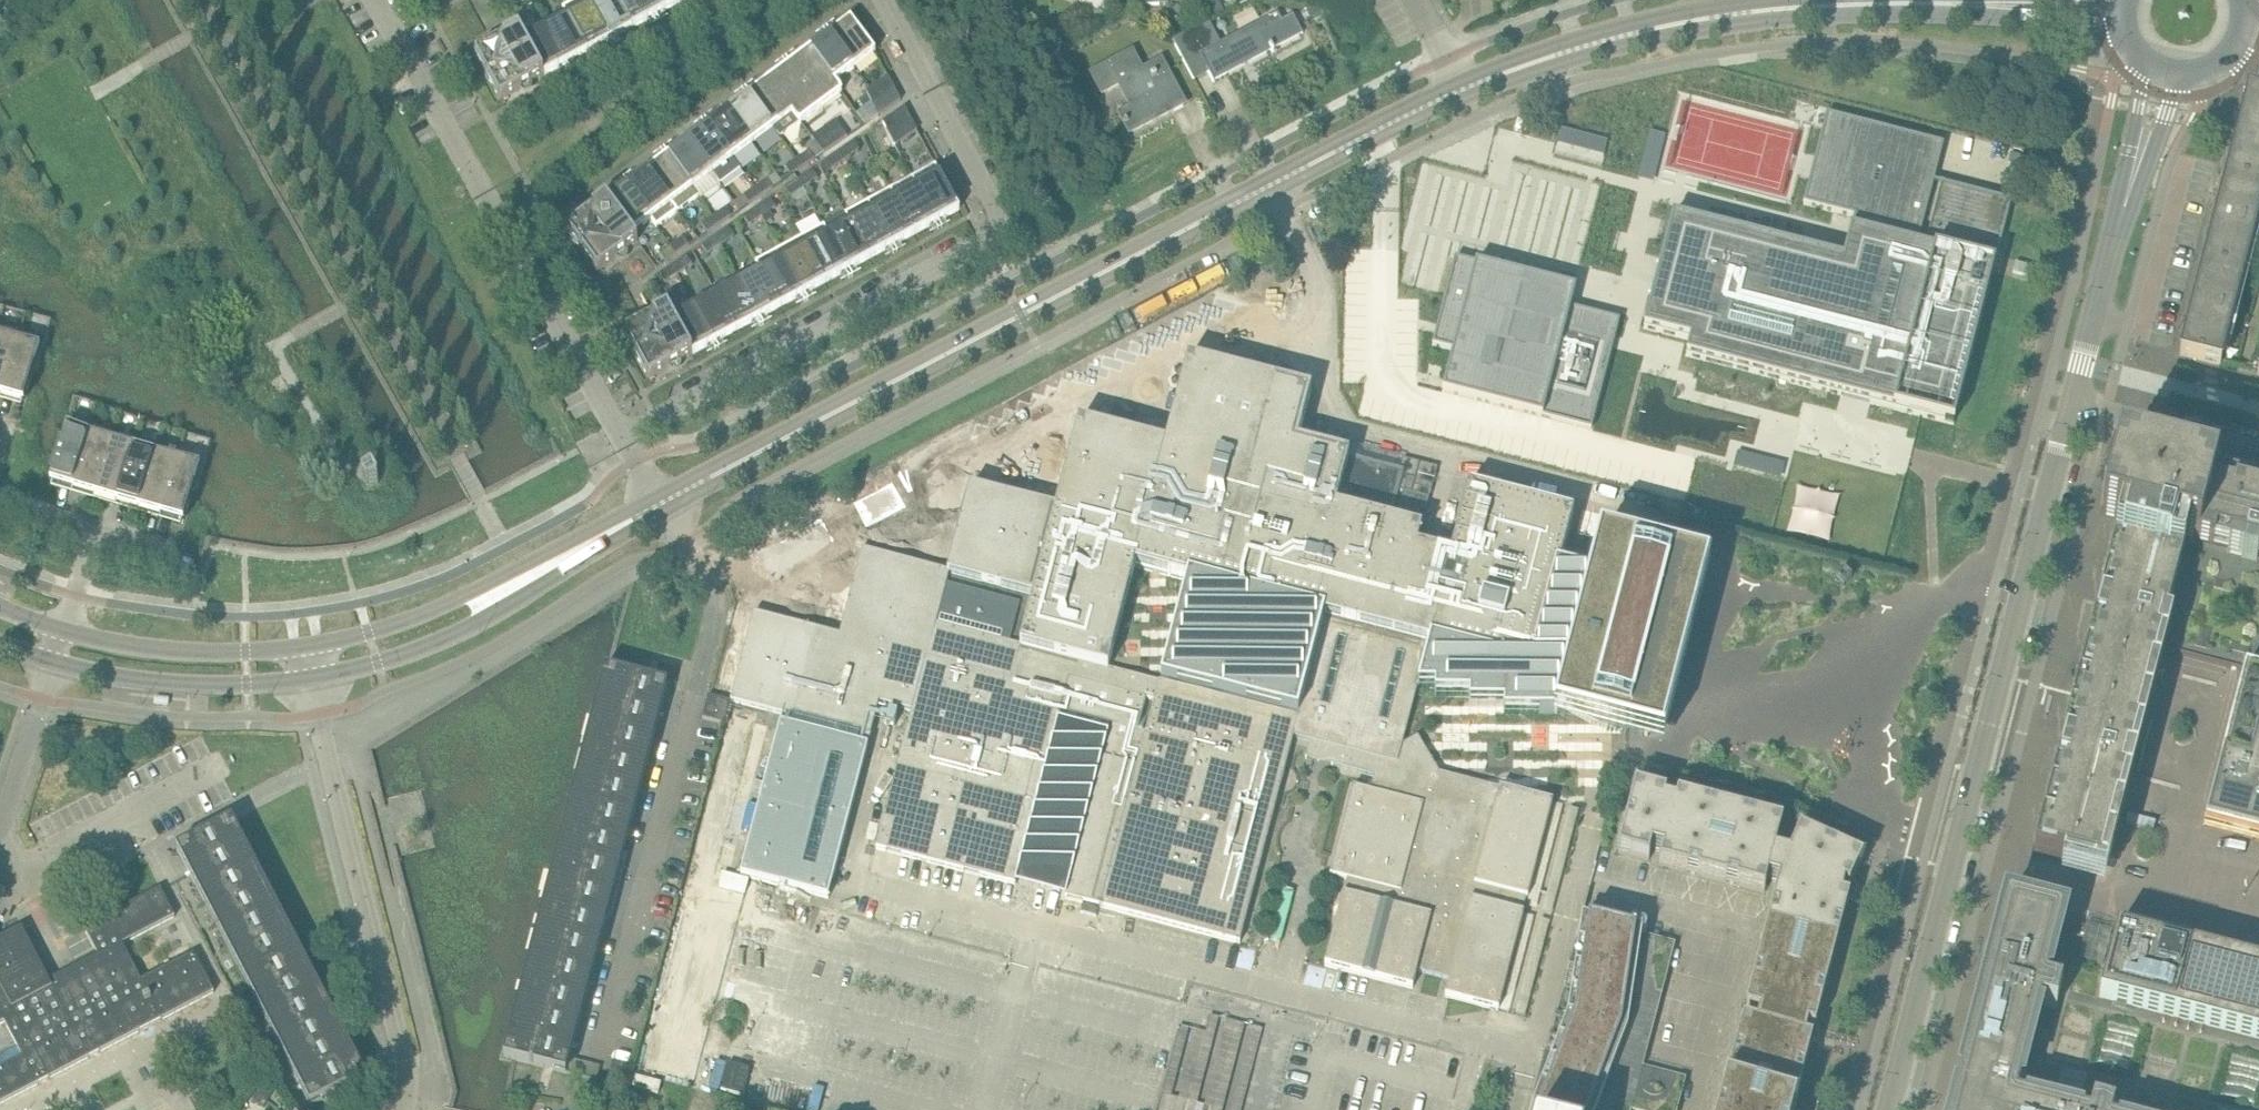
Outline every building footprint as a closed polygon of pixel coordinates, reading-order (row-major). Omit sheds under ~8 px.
[(589,52),(611,40),(591,3),(589,0),(575,0),(562,7),(567,16),(569,15),(589,52)] [(633,28),(618,0),(596,0),(591,3),(611,40),(633,28)] [(633,28),(656,16),(647,0),(618,0),(633,28)] [(678,4),(676,0),(647,0),(656,16),(678,4)] [(1293,15),(1282,21),(1278,13),(1221,43),(1209,21),(1173,41),(1193,79),(1208,71),(1213,82),(1303,34),(1293,15)] [(566,64),(589,52),(569,15),(567,16),(546,27),(566,64)] [(831,33),(855,66),(876,51),(851,18),(831,33)] [(546,27),(524,39),(532,53),(544,76),(566,64),(546,27)] [(532,53),(524,39),(519,30),(518,31),(474,54),(486,77),(532,53)] [(831,33),(811,48),(836,81),(855,66),(831,33)] [(767,80),(792,113),(798,121),(799,121),(800,123),(842,92),(841,90),(841,89),(836,81),(811,48),(767,80)] [(1091,73),(1102,94),(1119,85),(1131,107),(1119,113),(1130,133),(1185,104),(1162,60),(1142,70),(1132,52),(1091,73)] [(544,76),(532,53),(486,77),(499,100),(544,76)] [(894,87),(888,76),(866,91),(872,103),(894,87)] [(767,80),(748,95),(772,128),(792,113),(767,80)] [(901,100),(894,87),(872,103),(879,115),(901,100)] [(2225,179),(2258,188),(2258,95),(2248,92),(2225,179)] [(748,95),(727,110),(752,143),(772,128),(748,95)] [(911,118),(904,107),(882,122),(889,133),(911,118)] [(1586,183),(1601,110),(1592,108),(1576,181),(1586,183)] [(727,110),(707,125),(732,158),(752,143),(727,110)] [(1672,214),(1643,328),(1689,340),(1685,354),(1954,423),(1998,255),(1944,241),(1942,251),(1918,245),(1944,143),(1826,113),(1803,203),(1845,214),(1854,216),(1843,257),(1834,255),(1672,214)] [(917,130),(911,118),(889,133),(895,145),(917,130)] [(824,153),(847,136),(836,120),(811,137),(824,153)] [(1531,124),(1517,120),(1514,131),(1528,135),(1531,124)] [(707,125),(687,140),(712,173),(720,184),(740,169),(732,158),(707,125)] [(687,140),(667,155),(692,188),(712,173),(687,140)] [(840,151),(846,159),(859,149),(854,141),(840,151)] [(815,159),(809,151),(796,160),(802,168),(815,159)] [(827,160),(833,168),(846,159),(840,151),(827,160)] [(692,188),(667,155),(647,170),(672,203),(678,211),(698,196),(692,188)] [(802,168),(796,160),(785,167),(791,175),(802,168)] [(918,185),(938,221),(960,209),(935,164),(911,177),(916,186),(918,185)] [(651,219),(656,227),(678,211),(672,203),(647,170),(627,185),(652,218),(651,219)] [(798,179),(804,187),(817,178),(812,170),(798,179)] [(915,233),(938,221),(918,185),(916,186),(911,177),(891,188),(915,233)] [(773,187),(767,179),(754,188),(760,196),(773,187)] [(785,188),(791,196),(804,187),(798,179),(785,188)] [(2203,266),(2243,276),(2258,214),(2258,188),(2225,179),(2203,266)] [(1936,203),(1927,236),(1944,241),(1998,255),(2002,238),(2011,201),(1980,193),(1941,182),(1939,193),(1948,196),(1946,206),(1936,203)] [(607,200),(622,220),(632,233),(651,219),(652,218),(627,185),(607,200)] [(760,196),(754,188),(744,195),(749,203),(760,196)] [(915,233),(891,188),(868,200),(867,201),(871,210),(873,209),(893,245),(915,233)] [(565,230),(581,251),(622,220),(607,200),(607,199),(565,230)] [(757,208),(762,216),(775,207),(770,199),(757,208)] [(871,257),(893,245),(873,209),(871,210),(867,201),(846,212),(871,257)] [(725,208),(713,216),(719,224),(731,216),(725,208)] [(744,217),(749,225),(762,216),(757,208),(744,217)] [(848,269),(871,257),(846,212),(824,224),(848,269)] [(713,216),(702,224),(707,232),(719,224),(713,216)] [(638,241),(632,233),(622,220),(581,251),(596,272),(638,241)] [(848,269),(824,224),(801,237),(800,237),(805,246),(806,245),(826,281),(848,269)] [(715,237),(720,245),(734,236),(728,228),(715,237)] [(689,245),(683,237),(671,245),(677,253),(689,245)] [(702,246),(707,254),(720,245),(715,237),(702,246)] [(800,237),(779,249),(804,293),(826,281),(806,245),(805,246),(800,237)] [(677,253),(671,245),(660,253),(665,261),(677,253)] [(804,293),(779,249),(756,261),(760,270),(762,269),(782,306),(804,293)] [(673,266),(678,274),(692,265),(686,257),(673,266)] [(1455,258),(1433,344),(1454,349),(1443,391),(1591,429),(1619,320),(1593,314),(1592,317),(1569,311),(1570,307),(1575,289),(1571,288),(1572,288),(1557,284),(1455,258)] [(673,266),(660,275),(665,283),(678,274),(673,266)] [(2220,364),(2243,276),(2203,266),(2180,354),(2220,364)] [(762,269),(760,270),(740,281),(759,318),(782,306),(762,269)] [(759,318),(740,281),(717,293),(737,330),(759,318)] [(737,330),(717,293),(695,305),(715,342),(737,330)] [(715,342),(695,305),(673,317),(680,331),(693,354),(715,342)] [(668,308),(623,333),(635,356),(680,331),(673,317),(668,308)] [(24,327),(20,326),(16,341),(0,336),(0,384),(5,385),(18,341),(20,341),(24,327)] [(680,331),(635,356),(647,379),(693,354),(692,354),(693,354),(680,331)] [(19,342),(20,341),(18,341),(5,385),(17,389),(14,396),(25,399),(40,348),(19,342)] [(970,485),(960,526),(958,532),(948,571),(862,549),(840,635),(754,613),(731,700),(783,714),(741,875),(828,898),(879,702),(912,711),(876,848),(1015,885),(1055,730),(1080,737),(1077,747),(1095,752),(1098,741),(1105,743),(1065,897),(1240,943),(1293,737),(1310,741),(1305,758),(1319,762),(1374,776),(1370,791),(1353,787),(1330,875),(1347,879),(1325,965),(1413,988),(1417,970),(1450,979),(1445,996),(1499,1010),(1524,914),(1522,913),(1526,898),(1528,898),(1553,802),(1439,772),(1418,736),(1402,744),(1418,687),(1435,688),(1435,696),(1469,696),(1469,705),(1503,705),(1503,714),(1553,715),(1663,744),(1676,697),(1710,564),(1600,536),(1590,573),(1560,566),(1574,514),(1521,500),(1468,486),(1451,555),(1417,546),(1422,529),(1387,520),(1395,489),(1404,492),(1429,498),(1437,467),(1420,463),(1403,458),(1400,473),(1383,469),(1384,465),(1350,456),(1296,441),(1309,390),(1188,358),(1185,370),(1165,444),(1134,436),(1111,430),(1079,422),(1056,508),(970,485)] [(621,387),(626,395),(633,391),(628,383),(621,387)] [(53,474),(51,479),(62,483),(74,486),(76,479),(90,434),(91,434),(95,421),(92,420),(88,435),(67,428),(61,448),(59,453),(58,458),(53,474)] [(111,442),(96,493),(106,496),(118,499),(120,492),(134,447),(135,448),(137,443),(139,434),(136,433),(132,448),(111,442)] [(76,479),(74,486),(86,490),(96,493),(111,442),(91,436),(91,434),(90,434),(76,479)] [(120,492),(118,499),(130,503),(140,506),(155,455),(157,449),(137,443),(135,448),(134,447),(120,492)] [(155,455),(140,506),(150,509),(162,512),(164,505),(178,460),(179,461),(183,447),(180,446),(176,461),(155,455)] [(2158,649),(2243,671),(2258,611),(2258,491),(2117,455),(2100,522),(2118,527),(2091,632),(2158,649)] [(164,505),(162,512),(174,516),(185,519),(186,514),(192,496),(193,491),(194,488),(200,468),(179,462),(179,461),(178,460),(164,505)] [(904,522),(895,557),(922,564),(931,529),(904,522)] [(2258,675),(2258,611),(2243,671),(2245,672),(2258,675)] [(2091,632),(2033,853),(2100,871),(2158,649),(2091,632)] [(667,684),(605,668),(504,1056),(566,1072),(667,684)] [(2245,672),(2243,671),(2203,827),(2258,842),(2258,675),(2245,672)] [(703,718),(726,723),(731,700),(708,694),(703,718)] [(887,721),(886,723),(894,725),(898,713),(889,711),(888,717),(887,721)] [(1768,878),(1774,880),(1781,852),(1775,851),(1782,822),(1672,793),(1666,792),(1666,794),(1635,786),(1618,852),(1649,860),(1652,848),(1663,851),(1659,865),(1764,892),(1768,878)] [(2125,824),(2153,830),(2155,821),(2128,814),(2125,824)] [(311,1105),(330,1095),(366,1077),(232,820),(177,848),(311,1105)] [(1779,881),(1762,946),(1832,964),(1848,902),(1850,892),(1851,888),(1849,887),(1862,858),(1800,830),(1789,854),(1781,852),(1774,880),(1779,881)] [(214,992),(194,953),(141,980),(122,944),(175,917),(160,889),(84,928),(98,955),(46,982),(18,930),(0,939),(0,978),(4,986),(0,988),(0,1024),(5,1021),(18,1047),(0,1056),(0,1103),(214,992)] [(694,1059),(719,952),(721,952),(733,901),(689,891),(653,1049),(694,1059)] [(2015,1098),(2041,1003),(2056,1007),(2062,985),(2046,981),(2047,978),(2047,977),(2064,913),(2041,907),(2041,906),(2007,897),(1986,977),(1986,978),(1985,979),(1985,980),(1952,1109),(2060,1109),(2015,1098)] [(1641,935),(1642,935),(1642,933),(1637,931),(1636,931),(1588,919),(1582,917),(1581,923),(1567,1016),(1558,1040),(1553,1053),(1566,1056),(1554,1100),(1547,1099),(1543,1097),(1537,1096),(1533,1107),(1532,1109),(1597,1109),(1627,1031),(1641,935)] [(2258,1037),(2258,966),(2116,929),(2099,996),(2258,1037)] [(1742,1022),(1725,1087),(1795,1105),(1809,1050),(1815,1027),(1816,1025),(1832,964),(1762,946),(1745,1011),(1759,1014),(1756,1026),(1742,1022)] [(1177,1024),(1157,1109),(1242,1109),(1263,1029),(1207,1015),(1203,1031),(1177,1024)] [(1554,1100),(1566,1056),(1553,1053),(1545,1051),(1534,1095),(1537,1096),(1543,1097),(1547,1099),(1554,1100)] [(629,1089),(633,1073),(635,1066),(613,1060),(607,1083),(629,1089)] [(750,1070),(728,1064),(721,1090),(743,1096),(750,1070)] [(266,1080),(253,1086),(260,1090),(270,1097),(276,1087),(266,1080)] [(1795,1105),(1725,1087),(1720,1109),(1794,1109),(1795,1105)]
